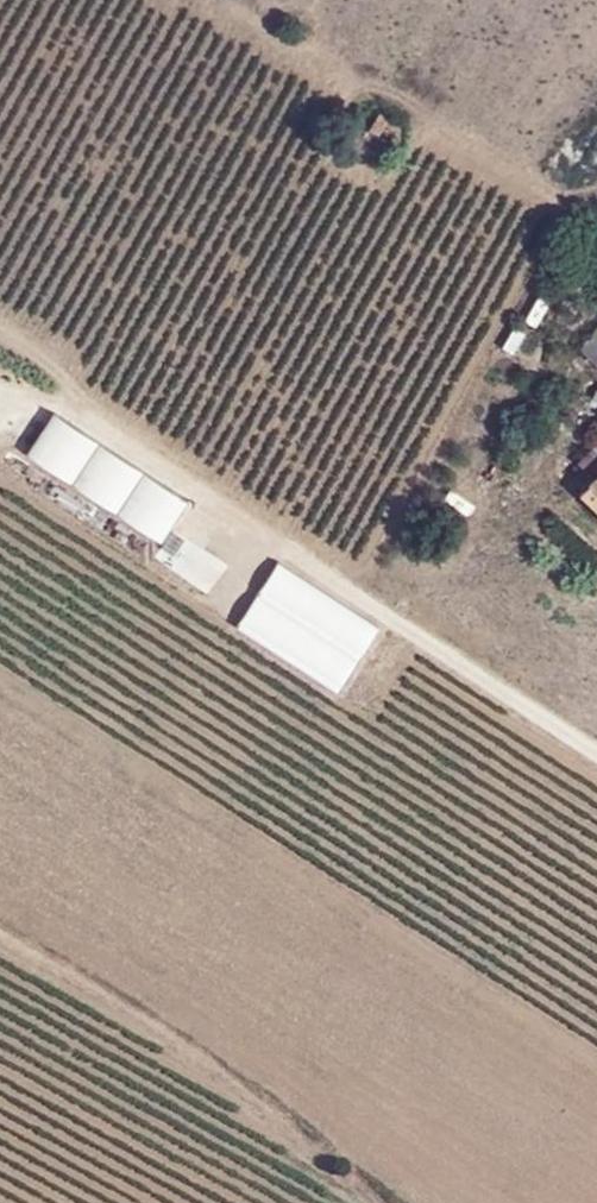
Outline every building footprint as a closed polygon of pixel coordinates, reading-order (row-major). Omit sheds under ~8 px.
[(380,115),(370,131),(395,146),(405,129),(380,115)] [(576,349),(596,368),(596,326),(576,349)] [(162,540),(189,501),(54,411),(27,451),(162,540)] [(580,494),(596,511),(596,474),(580,494)] [(275,561),(236,628),(342,690),(381,622),(275,561)]
